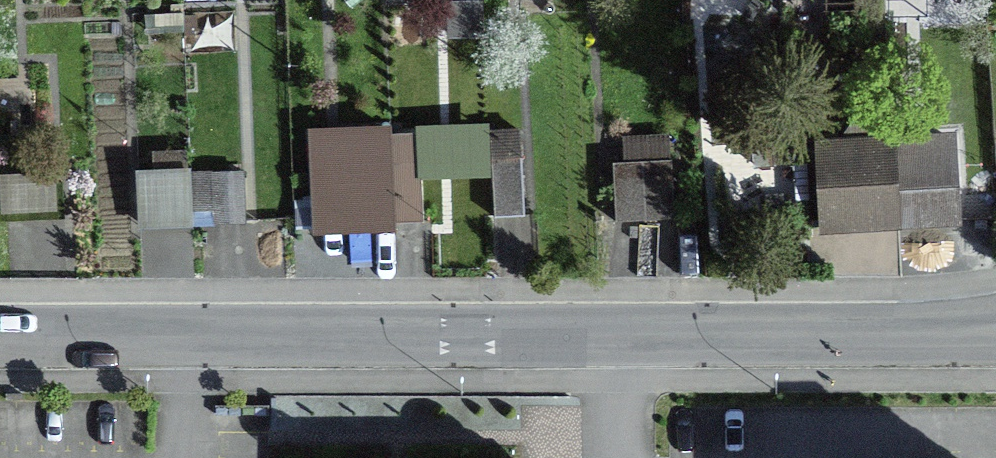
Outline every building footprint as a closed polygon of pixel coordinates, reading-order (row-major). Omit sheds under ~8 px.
[(449,6),(450,42),(483,41),(482,5),(449,6)] [(396,237),(395,226),(392,136),(391,131),(308,134),(312,241),(396,237)] [(522,131),(490,133),(494,222),(526,220),(522,131)] [(395,226),(424,225),(422,186),(444,186),(442,135),(392,136),(395,226)] [(956,135),(897,139),(902,236),(962,232),(956,135)] [(616,227),(675,224),(671,137),(623,139),(624,166),(613,167),(616,227)] [(819,240),(902,236),(897,139),(814,143),(819,240)] [(212,227),(246,226),(245,172),(191,173),(192,216),(196,216),(196,220),(212,220),(212,227)] [(137,235),(192,233),(192,216),(191,173),(135,174),(137,235)] [(58,215),(56,175),(0,178),(0,203),(1,218),(58,215)]
